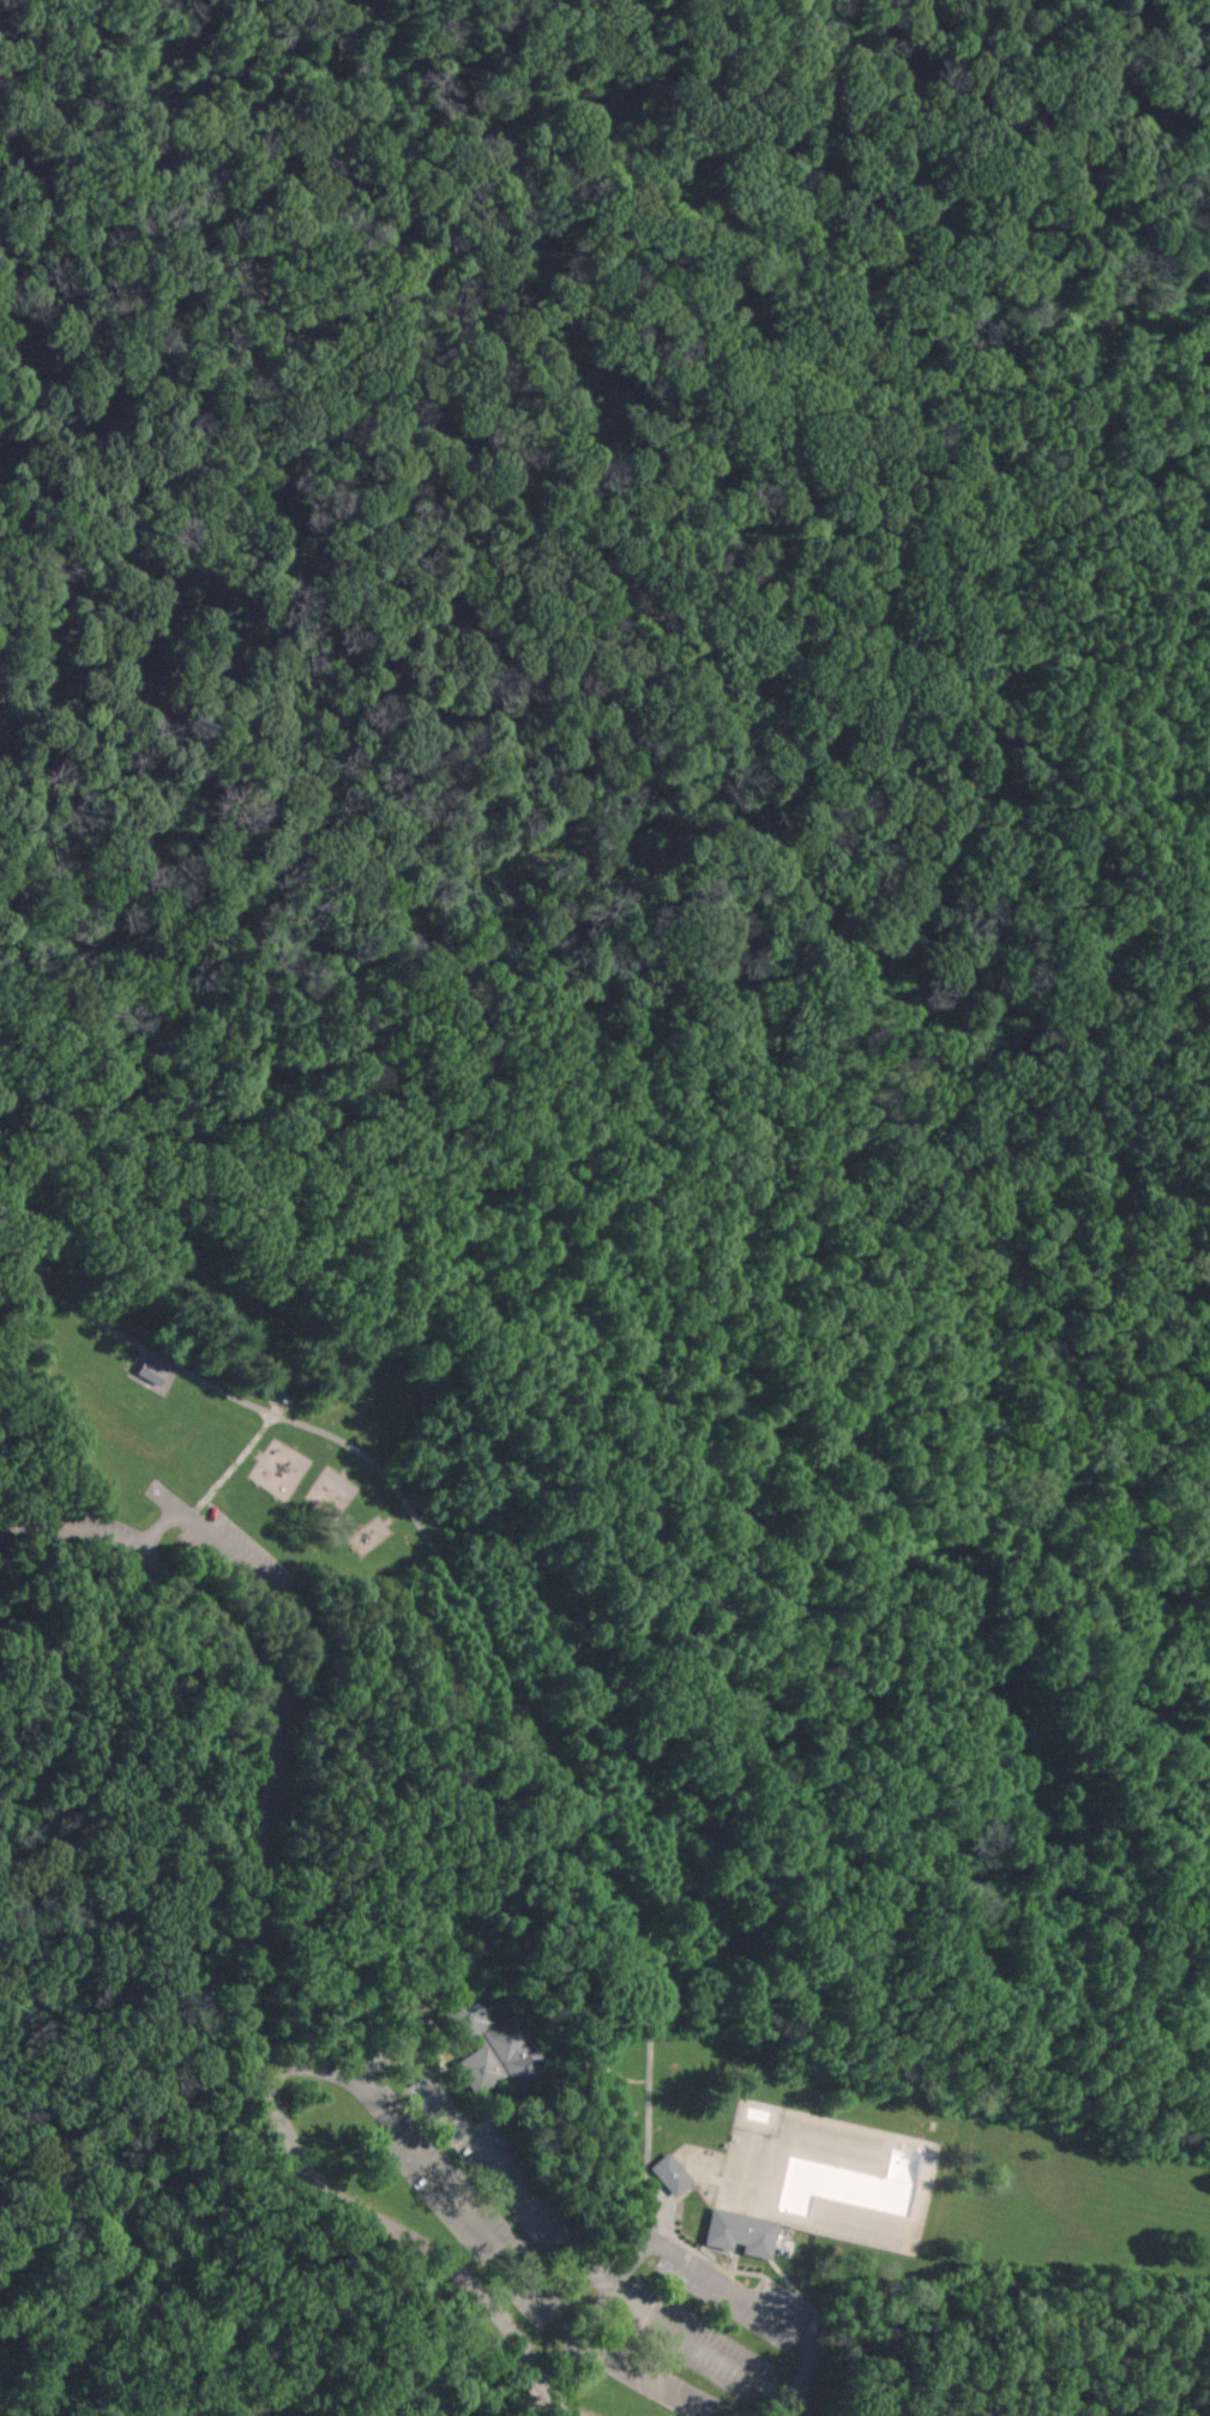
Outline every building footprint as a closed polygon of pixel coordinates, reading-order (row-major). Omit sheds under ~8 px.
[(137,1370),(156,1382),(163,1371),(144,1358),(137,1370)] [(440,2013),(459,2044),(494,2024),(474,1991),(440,2013)] [(484,2047),(454,2066),(475,2097),(504,2077),(518,2098),(554,2075),(514,2014),(478,2037),(484,2047)] [(906,2214),(917,2153),(891,2148),(887,2173),(788,2154),(778,2209),(808,2215),(812,2196),(906,2214)] [(672,2154),(693,2181),(675,2196),(652,2169),(672,2154)] [(714,2208),(704,2246),(730,2252),(733,2243),(744,2246),(741,2254),(770,2261),(779,2223),(714,2208)]
